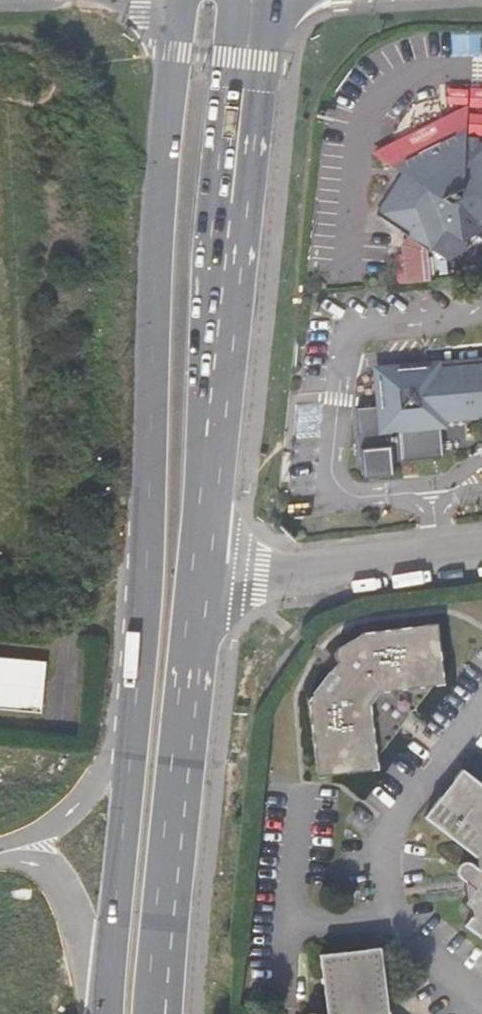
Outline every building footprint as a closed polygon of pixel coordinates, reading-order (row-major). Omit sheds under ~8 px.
[(463,108),(445,117),(462,130),(463,108)] [(430,282),(427,247),(448,261),(468,250),(467,238),(481,231),(481,144),(465,143),(465,142),(461,140),(462,130),(445,117),(396,142),(396,163),(404,169),(403,173),(404,173),(377,214),(409,235),(402,246),(406,284),(430,282)] [(396,163),(396,142),(377,152),(396,163)] [(420,369),(420,368),(379,372),(382,406),(357,409),(363,479),(392,476),(391,462),(442,458),(440,429),(446,429),(446,422),(481,419),(481,364),(420,369)] [(445,680),(436,620),(360,629),(361,638),(353,649),(348,646),(343,645),(340,646),(337,650),(335,654),(337,659),(342,663),(336,673),(332,670),(309,701),(320,775),(380,766),(378,757),(435,682),(445,680)] [(52,716),(54,666),(4,664),(2,714),(52,716)] [(460,770),(423,818),(477,859),(478,870),(469,864),(464,863),(461,865),(458,868),(457,873),(458,876),(462,881),(474,890),(463,905),(473,913),(463,925),(481,940),(481,786),(460,770)] [(320,951),(328,1013),(389,1013),(381,945),(320,951)]
